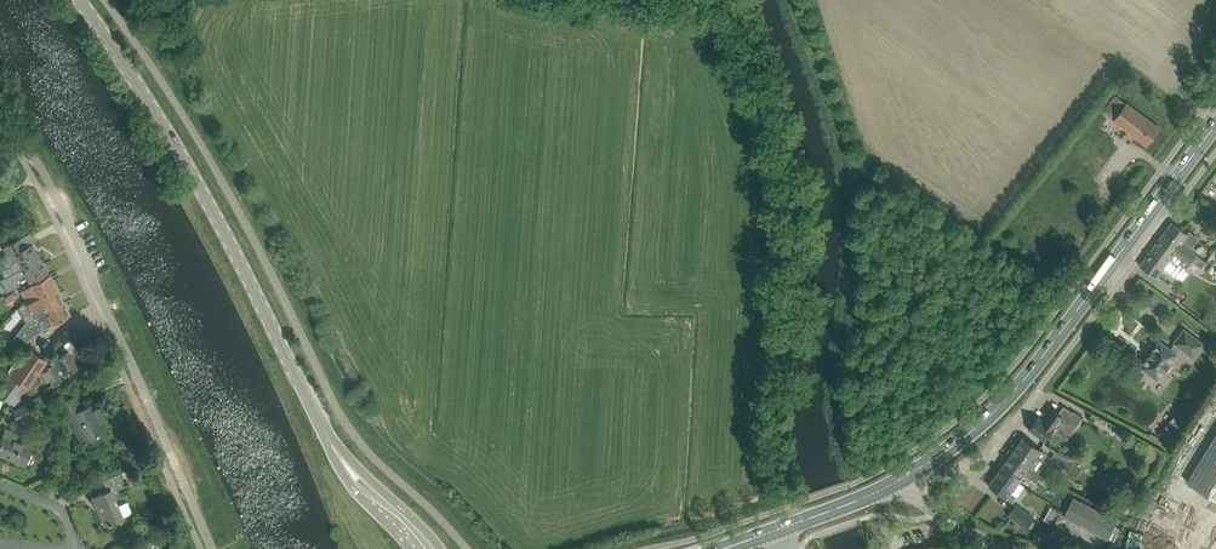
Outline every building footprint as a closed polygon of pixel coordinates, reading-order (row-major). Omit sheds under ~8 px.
[(1115,94),(1103,110),(1114,119),(1127,103),(1115,94)] [(1160,127),(1150,120),(1127,103),(1114,119),(1114,120),(1146,145),(1160,127)] [(1172,222),(1155,244),(1173,257),(1177,251),(1183,255),(1191,262),(1197,254),(1191,249),(1199,238),(1190,232),(1188,234),(1181,229),(1176,226),(1172,222)] [(1,271),(5,277),(21,268),(23,272),(42,262),(32,244),(25,247),(20,238),(3,248),(8,258),(14,254),(18,262),(1,271)] [(1155,244),(1140,265),(1145,269),(1150,272),(1157,277),(1164,267),(1171,272),(1177,263),(1185,270),(1191,262),(1183,255),(1177,251),(1173,257),(1155,244)] [(21,268),(5,277),(9,284),(25,275),(30,283),(31,285),(49,275),(42,262),(23,272),(21,268)] [(20,292),(25,301),(25,300),(44,290),(48,299),(59,293),(49,275),(31,285),(30,283),(31,286),(20,292)] [(34,318),(46,312),(46,313),(64,303),(59,293),(48,299),(44,290),(25,300),(25,301),(34,318)] [(4,297),(7,304),(15,300),(11,293),(4,297)] [(70,315),(64,303),(46,313),(46,312),(34,318),(25,324),(12,340),(24,344),(33,335),(70,315)] [(1141,367),(1159,380),(1178,353),(1177,352),(1180,348),(1193,358),(1204,343),(1184,328),(1174,342),(1175,343),(1171,349),(1160,341),(1152,351),(1148,356),(1149,356),(1141,367)] [(0,390),(0,395),(16,407),(29,388),(33,394),(44,388),(37,375),(46,361),(30,349),(17,367),(11,363),(4,373),(10,376),(0,390)] [(48,368),(50,372),(54,379),(64,374),(77,367),(68,352),(49,362),(52,367),(48,368)] [(62,403),(81,443),(105,432),(92,404),(81,409),(75,396),(62,403)] [(12,410),(17,422),(32,415),(28,404),(12,410)] [(1030,428),(1028,430),(1045,442),(1054,429),(1061,434),(1061,433),(1060,432),(1070,419),(1076,424),(1076,425),(1076,426),(1082,417),(1074,411),(1073,412),(1064,406),(1059,413),(1053,408),(1044,421),(1037,417),(1033,423),(1032,423),(1029,426),(1030,428)] [(1159,432),(1158,432),(1170,441),(1189,416),(1188,415),(1187,417),(1178,411),(1174,417),(1173,416),(1171,419),(1172,419),(1161,433),(1159,432)] [(6,429),(0,443),(0,454),(24,464),(32,447),(14,440),(17,434),(6,429)] [(1187,482),(1215,499),(1215,435),(1187,482)] [(1023,437),(1009,457),(1034,473),(1035,472),(1038,474),(1046,461),(1043,459),(1047,453),(1023,437)] [(1055,451),(1051,457),(1069,471),(1073,465),(1080,468),(1082,464),(1070,458),(1069,460),(1055,451)] [(1009,457),(1001,469),(1009,475),(1008,477),(1017,483),(1018,482),(1019,483),(1025,474),(1031,478),(1038,483),(1043,476),(1038,474),(1035,472),(1034,473),(1009,457)] [(999,471),(988,486),(1012,503),(1024,487),(1019,483),(1018,482),(1017,483),(1008,477),(1009,475),(1001,469),(999,471)] [(128,470),(121,473),(124,479),(130,476),(128,470)] [(103,526),(115,521),(123,517),(110,487),(124,481),(120,473),(102,480),(107,491),(92,498),(98,512),(103,526)] [(1072,499),(1070,503),(1064,514),(1108,536),(1113,526),(1115,521),(1072,499)] [(1027,528),(1033,532),(1036,527),(1035,526),(1040,518),(1036,515),(1035,517),(1016,503),(1008,514),(1027,528)] [(1123,504),(1117,512),(1125,517),(1131,509),(1123,504)] [(153,548),(149,540),(142,543),(131,547),(131,548),(151,548),(153,548)]
